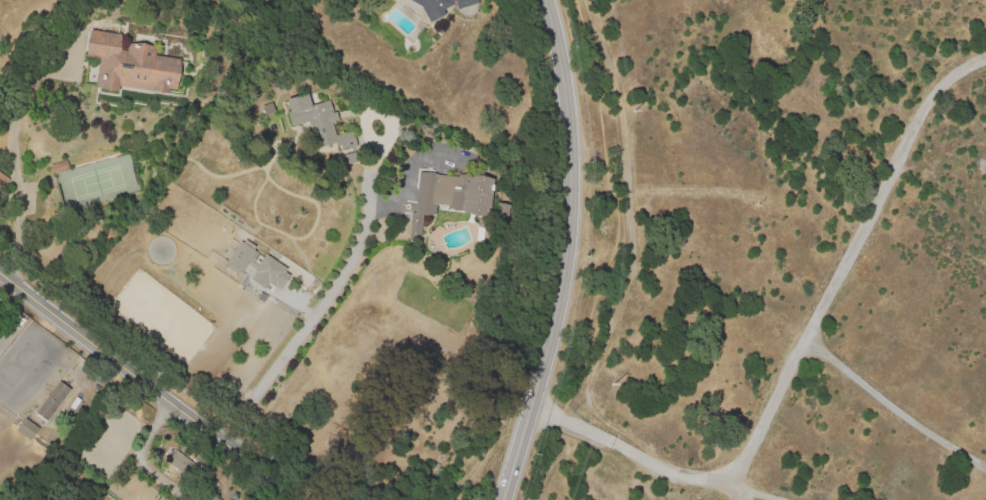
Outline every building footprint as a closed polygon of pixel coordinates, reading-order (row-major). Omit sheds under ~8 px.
[(404,4),(406,0),(478,0),(480,5),(459,12),(456,3),(450,3),(453,7),(444,12),(446,16),(431,25),(422,9),(420,13),(404,4)] [(87,59),(91,32),(122,36),(120,52),(128,53),(129,46),(157,50),(156,57),(181,62),(177,92),(169,91),(168,95),(121,88),(120,93),(96,89),(100,61),(87,59)] [(292,129),(284,100),(308,93),(311,105),(331,100),(332,101),(335,114),(333,115),(339,136),(354,132),(359,149),(339,155),(336,142),(316,148),(309,124),(292,129)] [(55,177),(52,166),(67,163),(70,172),(55,177)] [(11,182),(0,196),(0,174),(11,182)] [(415,214),(420,175),(460,179),(461,176),(494,180),(490,216),(450,211),(450,207),(441,206),(442,195),(439,194),(436,216),(415,214)] [(495,219),(498,204),(511,207),(507,222),(495,219)] [(410,229),(412,215),(426,216),(424,231),(410,229)] [(254,246),(239,238),(224,266),(239,274),(254,246)] [(260,266),(267,256),(288,270),(285,274),(291,278),(283,290),(277,286),(275,288),(255,274),(256,272),(252,270),(257,264),(260,266)] [(35,414),(58,382),(69,390),(46,422),(35,414)] [(217,404),(223,398),(236,408),(229,414),(217,404)] [(15,432),(25,419),(38,430),(29,442),(15,432)] [(167,462),(178,448),(201,466),(190,480),(167,462)]
